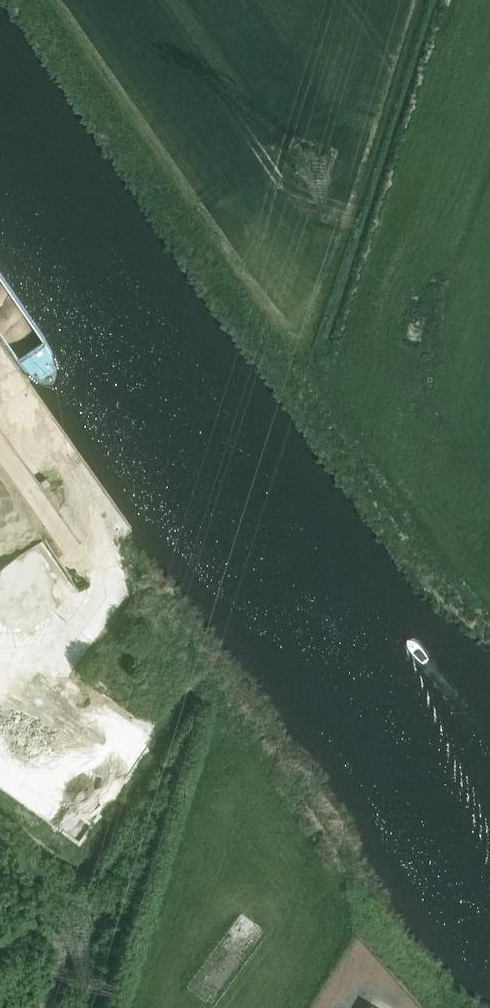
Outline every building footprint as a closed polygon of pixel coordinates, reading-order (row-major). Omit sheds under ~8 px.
[(35,429),(40,442),(53,437),(48,424),(35,429)] [(8,490),(8,489),(28,477),(6,440),(0,443),(0,495),(8,490)] [(9,531),(6,527),(29,514),(25,507),(42,497),(36,485),(0,506),(0,536),(9,531)] [(380,998),(401,1007),(412,1007),(417,997),(388,982),(380,998)]
